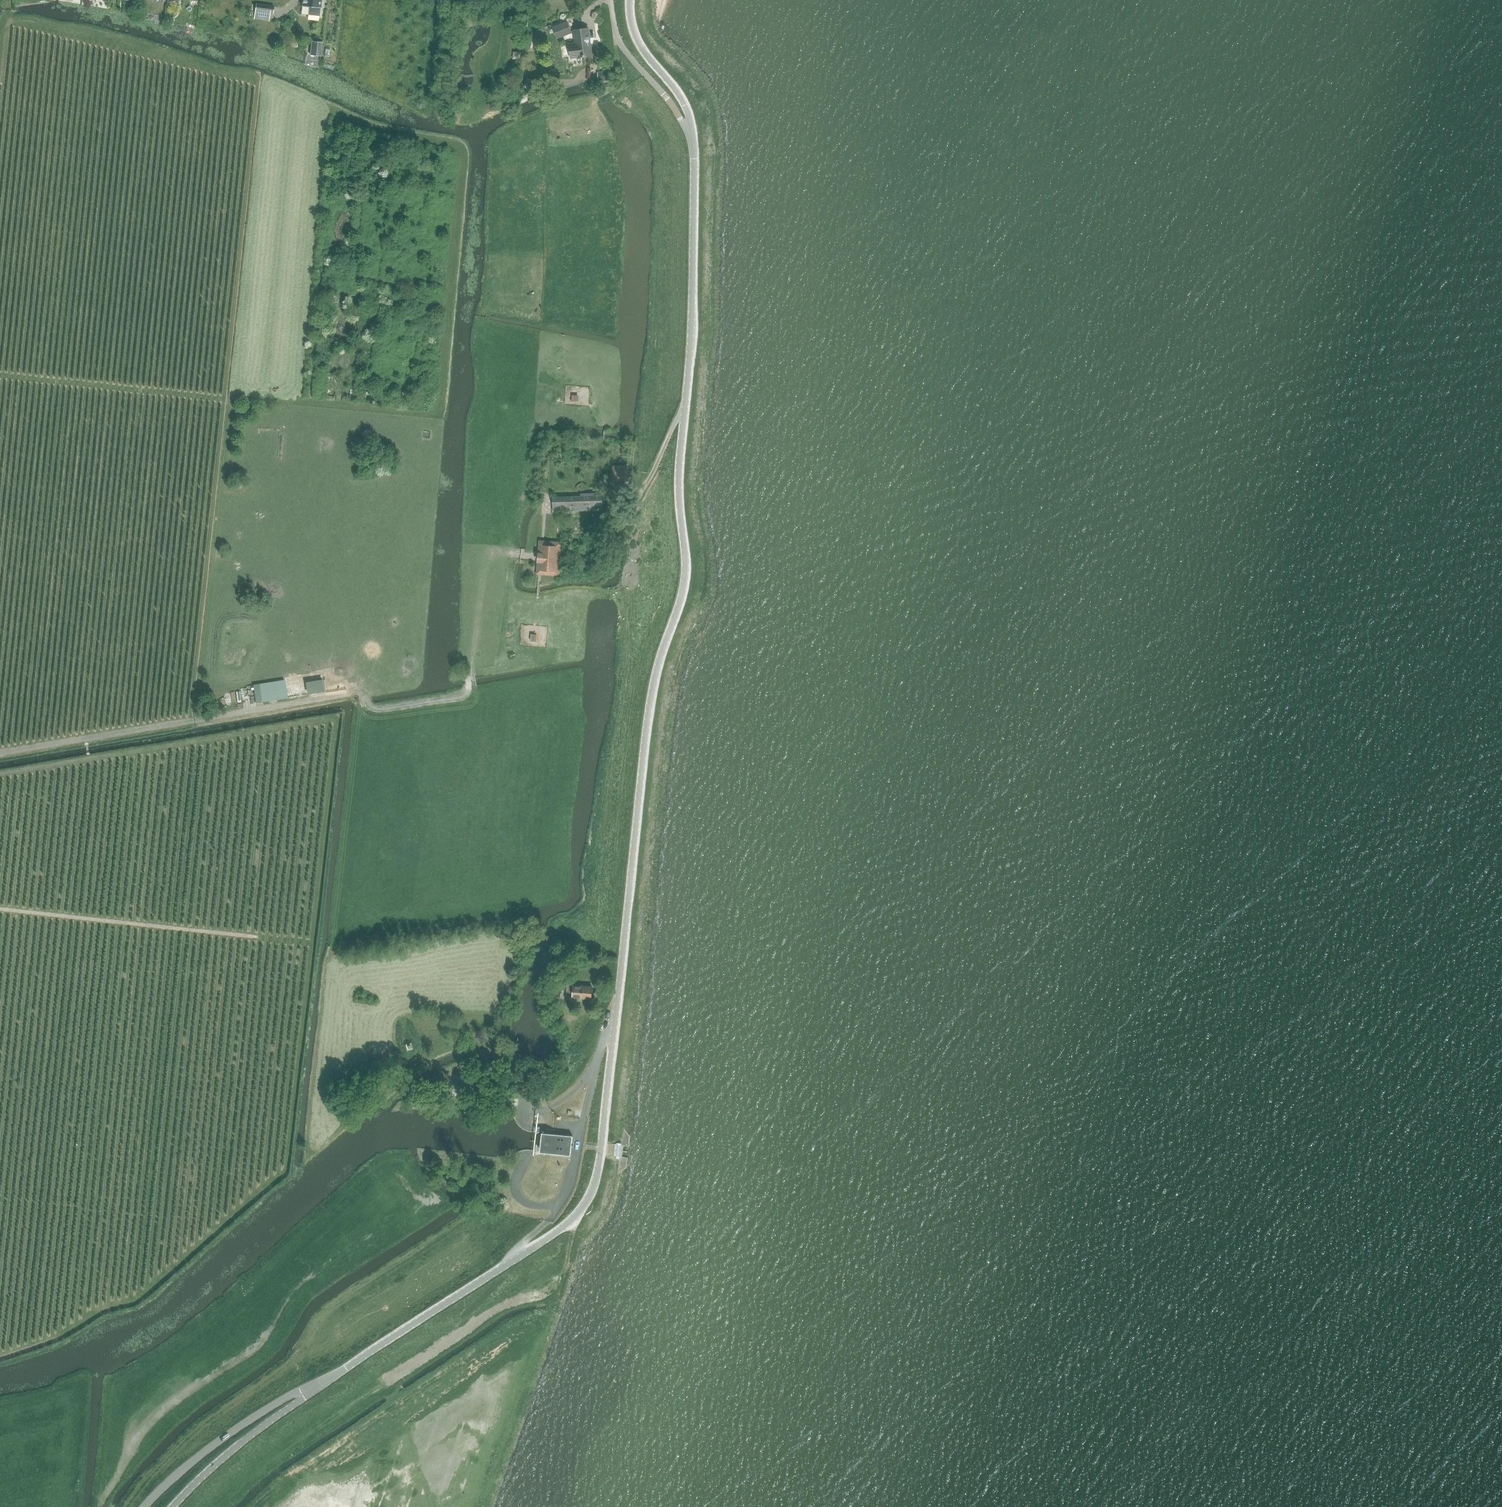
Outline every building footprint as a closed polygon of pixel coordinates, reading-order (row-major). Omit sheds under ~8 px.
[(302,6),(309,7),(308,15),(320,16),(320,8),(321,8),(322,0),(303,0),(302,6)] [(255,10),(273,13),(274,5),(256,3),(255,10)] [(553,26),(557,38),(572,32),(567,20),(553,26)] [(572,57),(592,55),(590,27),(575,29),(577,42),(571,43),(572,57)] [(310,53),(320,54),(321,41),(311,41),(310,53)] [(598,72),(600,81),(610,80),(609,71),(598,72)] [(613,479),(623,479),(627,478),(627,466),(613,467),(613,479)] [(581,496),(553,497),(554,511),(603,509),(602,495),(596,495),(595,493),(581,494),(581,496)] [(589,521),(575,520),(574,535),(589,535),(589,521)] [(538,551),(538,562),(542,562),(541,570),(561,571),(563,545),(543,544),(543,552),(538,551)] [(538,641),(537,633),(530,634),(531,642),(538,641)] [(325,678),(307,679),(308,691),(316,690),(316,693),(326,692),(325,678)] [(573,998),(591,999),(593,987),(568,985),(567,993),(574,994),(573,998)] [(409,1082),(412,1087),(421,1082),(419,1077),(409,1082)] [(574,1136),(547,1133),(545,1151),(571,1155),(574,1136)]
